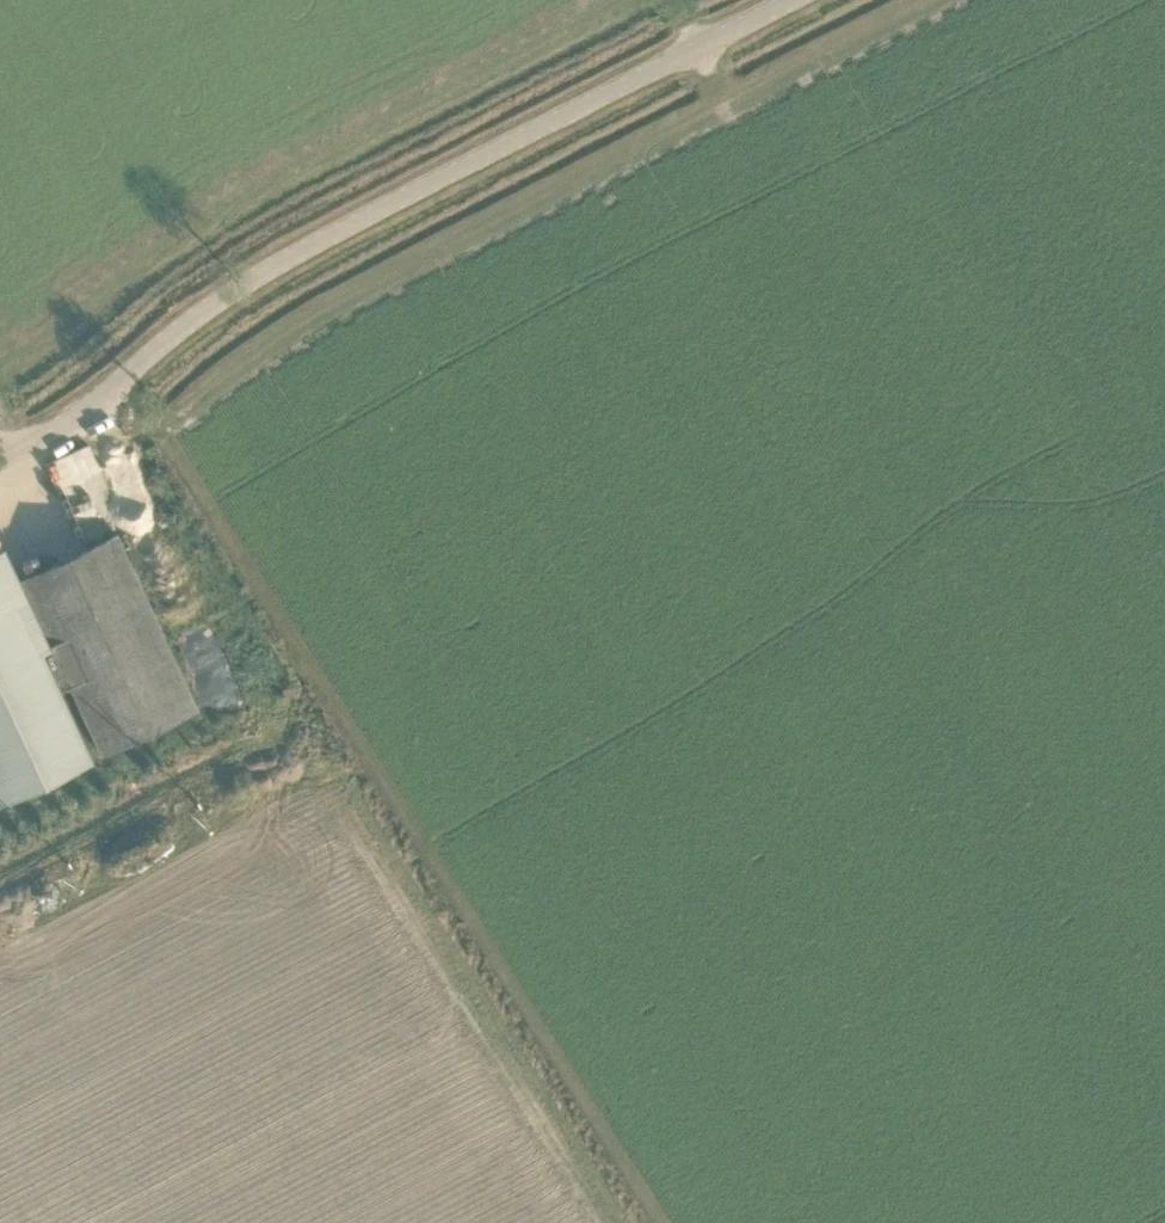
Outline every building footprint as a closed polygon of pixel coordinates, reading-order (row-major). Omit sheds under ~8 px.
[(60,695),(56,687),(69,681),(101,751),(197,707),(116,532),(21,577),(51,642),(38,648),(0,567),(0,797),(0,798),(89,757),(60,695)]
